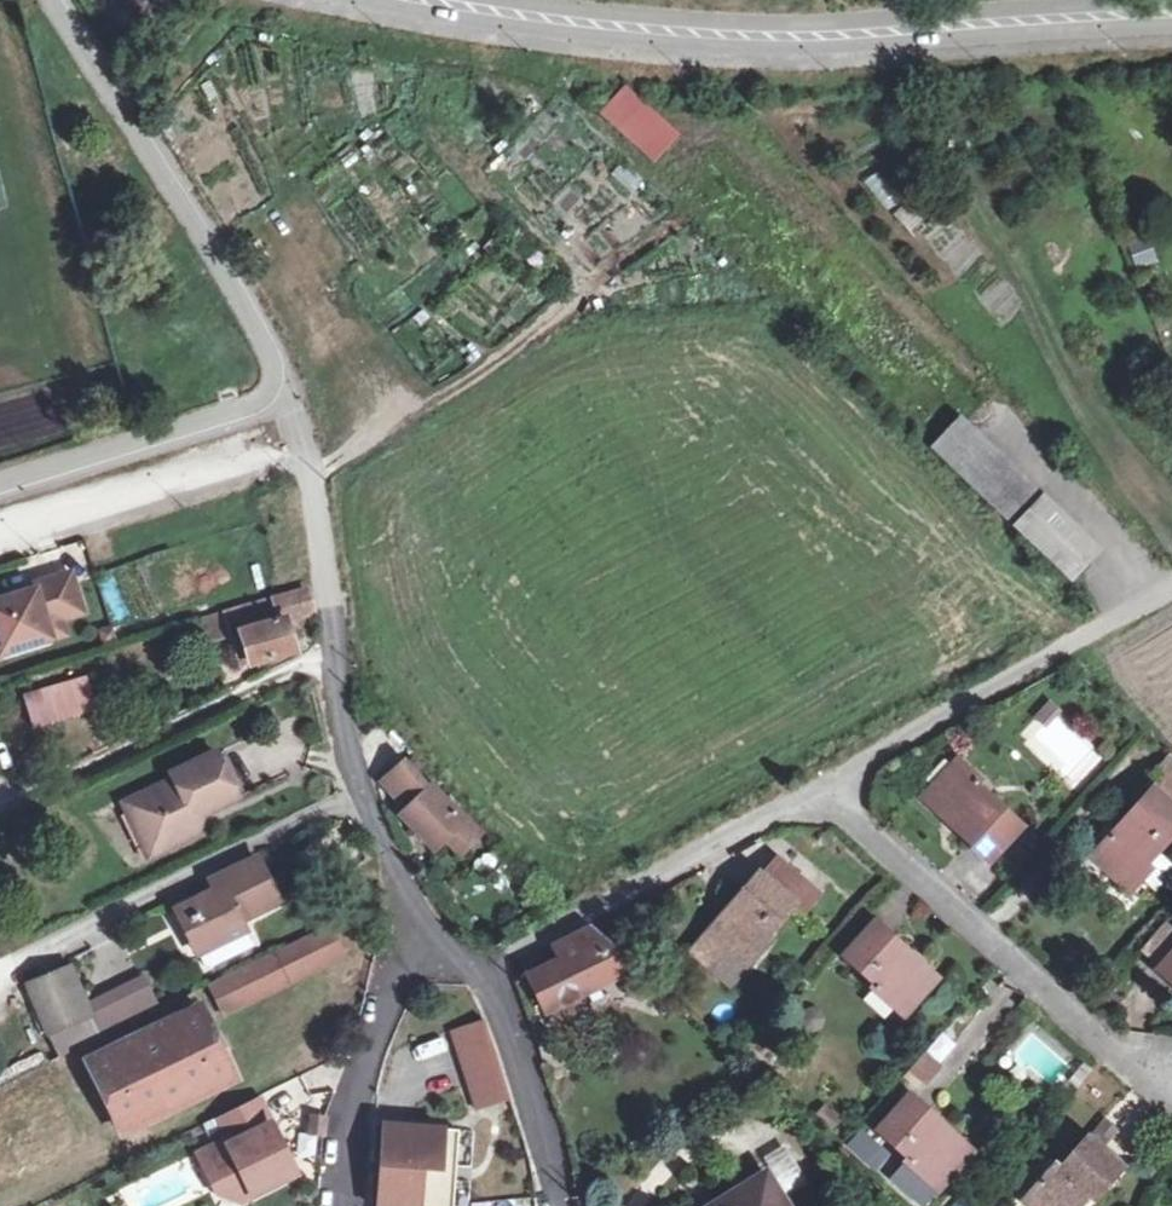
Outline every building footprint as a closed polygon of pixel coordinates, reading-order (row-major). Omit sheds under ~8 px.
[(128,7),(148,12),(151,0),(130,0),(128,7)] [(622,84),(595,116),(655,166),(681,134),(622,84)] [(878,172),(865,181),(884,209),(898,201),(878,172)] [(891,215),(907,234),(921,222),(905,203),(891,215)] [(958,417),(926,452),(1070,582),(1102,547),(958,417)] [(71,575),(34,586),(36,592),(0,603),(0,652),(1,654),(65,635),(60,619),(82,613),(71,575)] [(295,651),(286,618),(311,611),(306,592),(237,612),(252,664),(295,651)] [(207,641),(227,638),(223,614),(203,618),(207,641)] [(21,695),(33,731),(94,712),(82,676),(21,695)] [(1053,706),(1021,740),(1076,793),(1108,759),(1053,706)] [(169,847),(189,837),(183,826),(237,798),(217,755),(172,774),(175,780),(125,804),(146,848),(165,839),(169,847)] [(1156,778),(1171,793),(1171,760),(1156,778)] [(478,836),(402,761),(382,781),(409,808),(402,815),(435,850),(447,839),(462,853),(478,836)] [(978,781),(957,762),(924,798),(987,860),(1015,828),(974,786),(978,781)] [(1150,870),(1146,866),(1171,837),(1171,807),(1154,791),(1095,857),(1132,891),(1150,870)] [(208,948),(198,953),(204,966),(210,967),(252,947),(252,937),(245,931),(239,919),(276,901),(256,859),(217,878),(222,888),(186,905),(208,948)] [(793,905),(758,875),(691,951),(730,984),(768,940),(764,936),(793,905)] [(345,922),(205,977),(220,1014),(350,963),(342,945),(353,941),(345,922)] [(936,977),(876,924),(846,956),(879,986),(875,991),(904,1016),(936,977)] [(523,962),(533,971),(528,973),(553,1025),(558,1027),(569,1021),(571,1016),(564,1000),(617,974),(624,992),(641,998),(654,992),(660,998),(669,993),(637,966),(632,967),(590,929),(523,962)] [(1158,969),(1171,982),(1171,953),(1158,969)] [(30,986),(49,1033),(88,1016),(69,971),(30,986)] [(90,1061),(124,1129),(233,1077),(199,1008),(90,1061)] [(478,1111),(511,1100),(485,1020),(453,1031),(478,1111)] [(931,1094),(949,1071),(925,1053),(907,1075),(931,1094)] [(270,1124),(257,1096),(220,1114),(233,1141),(201,1156),(220,1193),(239,1199),(294,1171),(283,1147),(277,1150),(265,1127),(270,1124)] [(969,1150),(908,1096),(879,1129),(909,1157),(906,1161),(937,1187),(969,1150)] [(323,1118),(311,1116),(308,1134),(321,1135),(323,1118)] [(846,1152),(873,1167),(884,1146),(857,1131),(846,1152)] [(1055,1165),(1025,1200),(1032,1205),(1078,1205),(1088,1194),(1095,1199),(1121,1168),(1088,1139),(1063,1169),(1058,1169),(1055,1165)] [(379,1140),(377,1205),(452,1205),(452,1204),(452,1146),(379,1140)] [(760,1166),(794,1191),(809,1172),(775,1146),(760,1166)] [(766,1176),(717,1205),(786,1205),(766,1176)]
